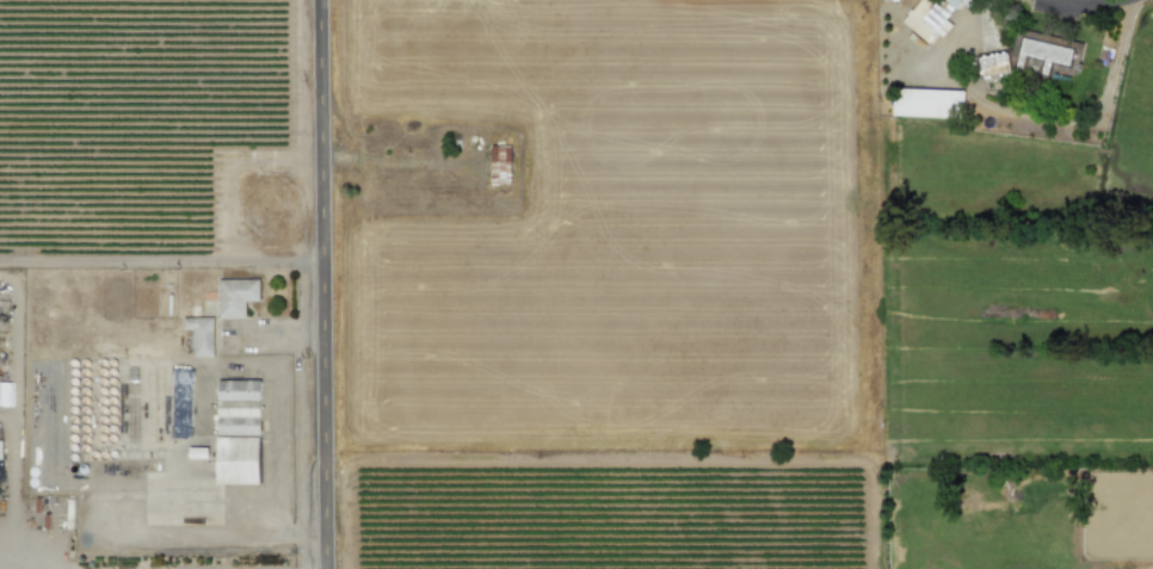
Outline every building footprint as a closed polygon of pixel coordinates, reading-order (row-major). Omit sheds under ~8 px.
[(961,1),(960,0),(938,0),(936,2),(934,0),(919,0),(900,21),(927,44),(937,33),(941,37),(951,26),(944,20),(961,1)] [(1015,71),(1023,73),(1026,56),(1044,60),(1042,70),(1050,72),(1052,62),(1069,65),(1072,49),(1022,39),(1015,71)] [(982,79),(1011,73),(1006,52),(978,58),(982,79)] [(963,118),(963,91),(893,89),(892,116),(963,118)] [(511,185),(510,146),(490,146),(490,185),(511,185)] [(217,280),(218,319),(244,318),(244,302),(258,301),(258,279),(217,280)] [(191,357),(212,357),(213,318),(182,317),(182,330),(192,330),(191,357)] [(260,484),(259,380),(216,380),(217,484),(260,484)]
